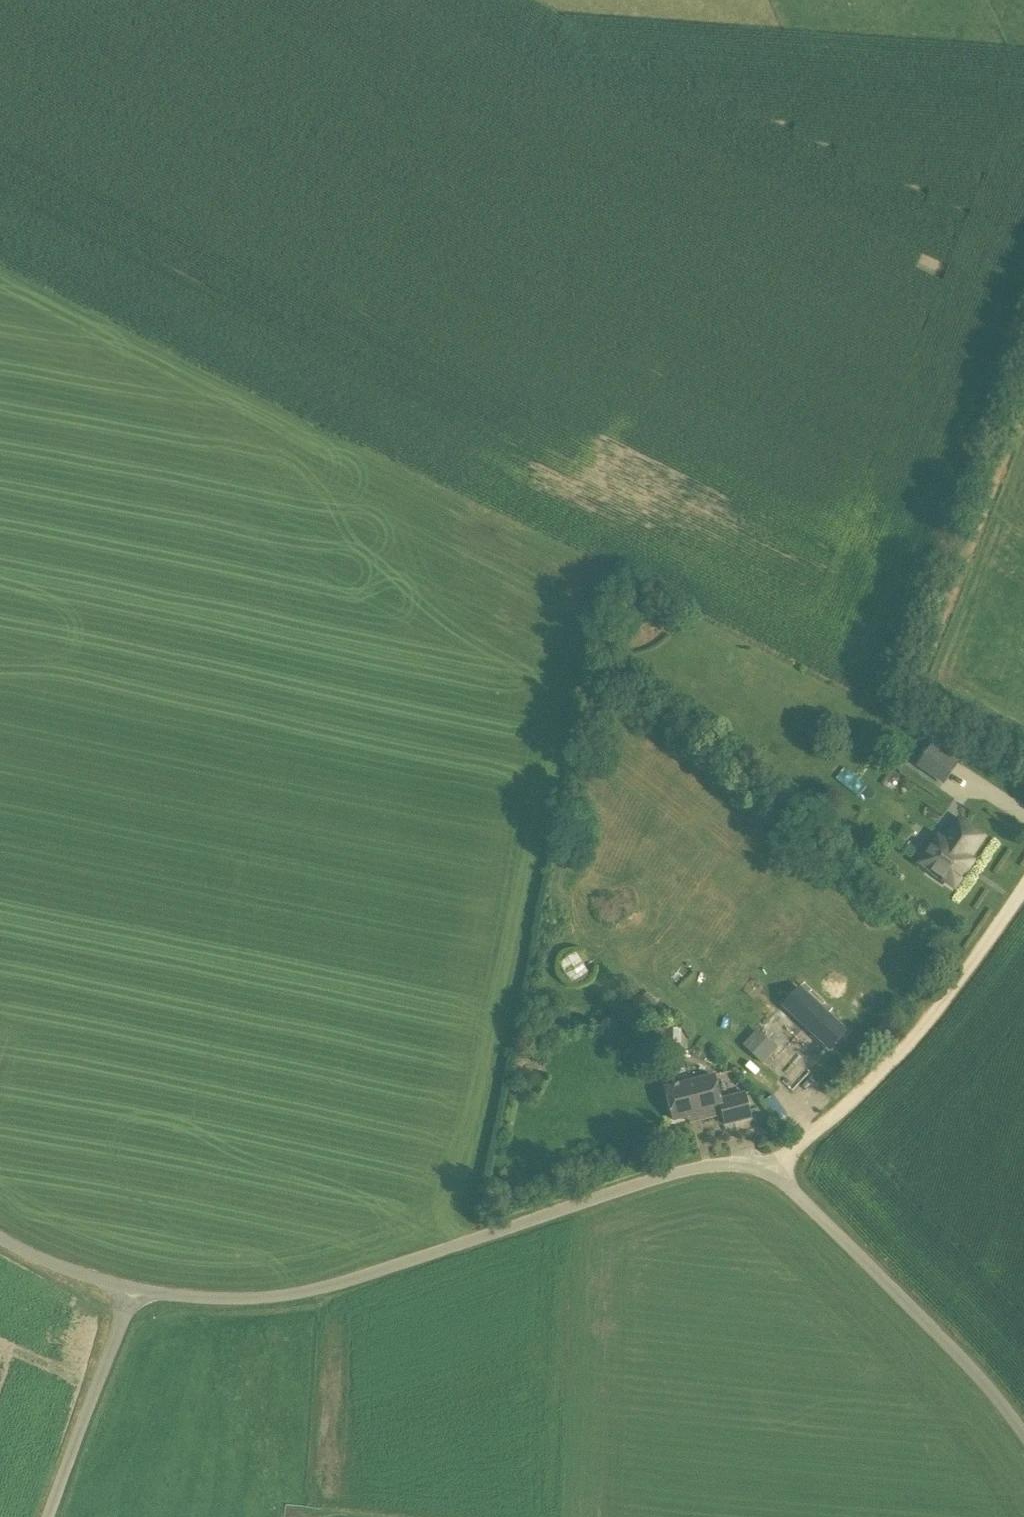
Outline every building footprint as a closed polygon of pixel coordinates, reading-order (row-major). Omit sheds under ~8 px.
[(945,782),(958,762),(931,744),(918,765),(945,782)] [(585,784),(586,769),(575,769),(574,783),(585,784)] [(967,858),(981,837),(959,821),(945,842),(938,838),(920,864),(931,871),(930,873),(942,881),(943,880),(954,887),(972,861),(967,858)] [(848,1031),(830,1014),(811,1034),(830,1051),(848,1031)] [(681,1059),(681,1031),(665,1031),(657,1031),(657,1058),(666,1058),(666,1059),(681,1059)] [(756,1056),(765,1046),(752,1035),(743,1046),(756,1056)] [(523,1049),(524,1036),(515,1036),(514,1048),(523,1049)] [(720,1099),(714,1076),(666,1088),(675,1122),(699,1115),(701,1121),(723,1115),(726,1126),(752,1119),(745,1093),(720,1099)]
